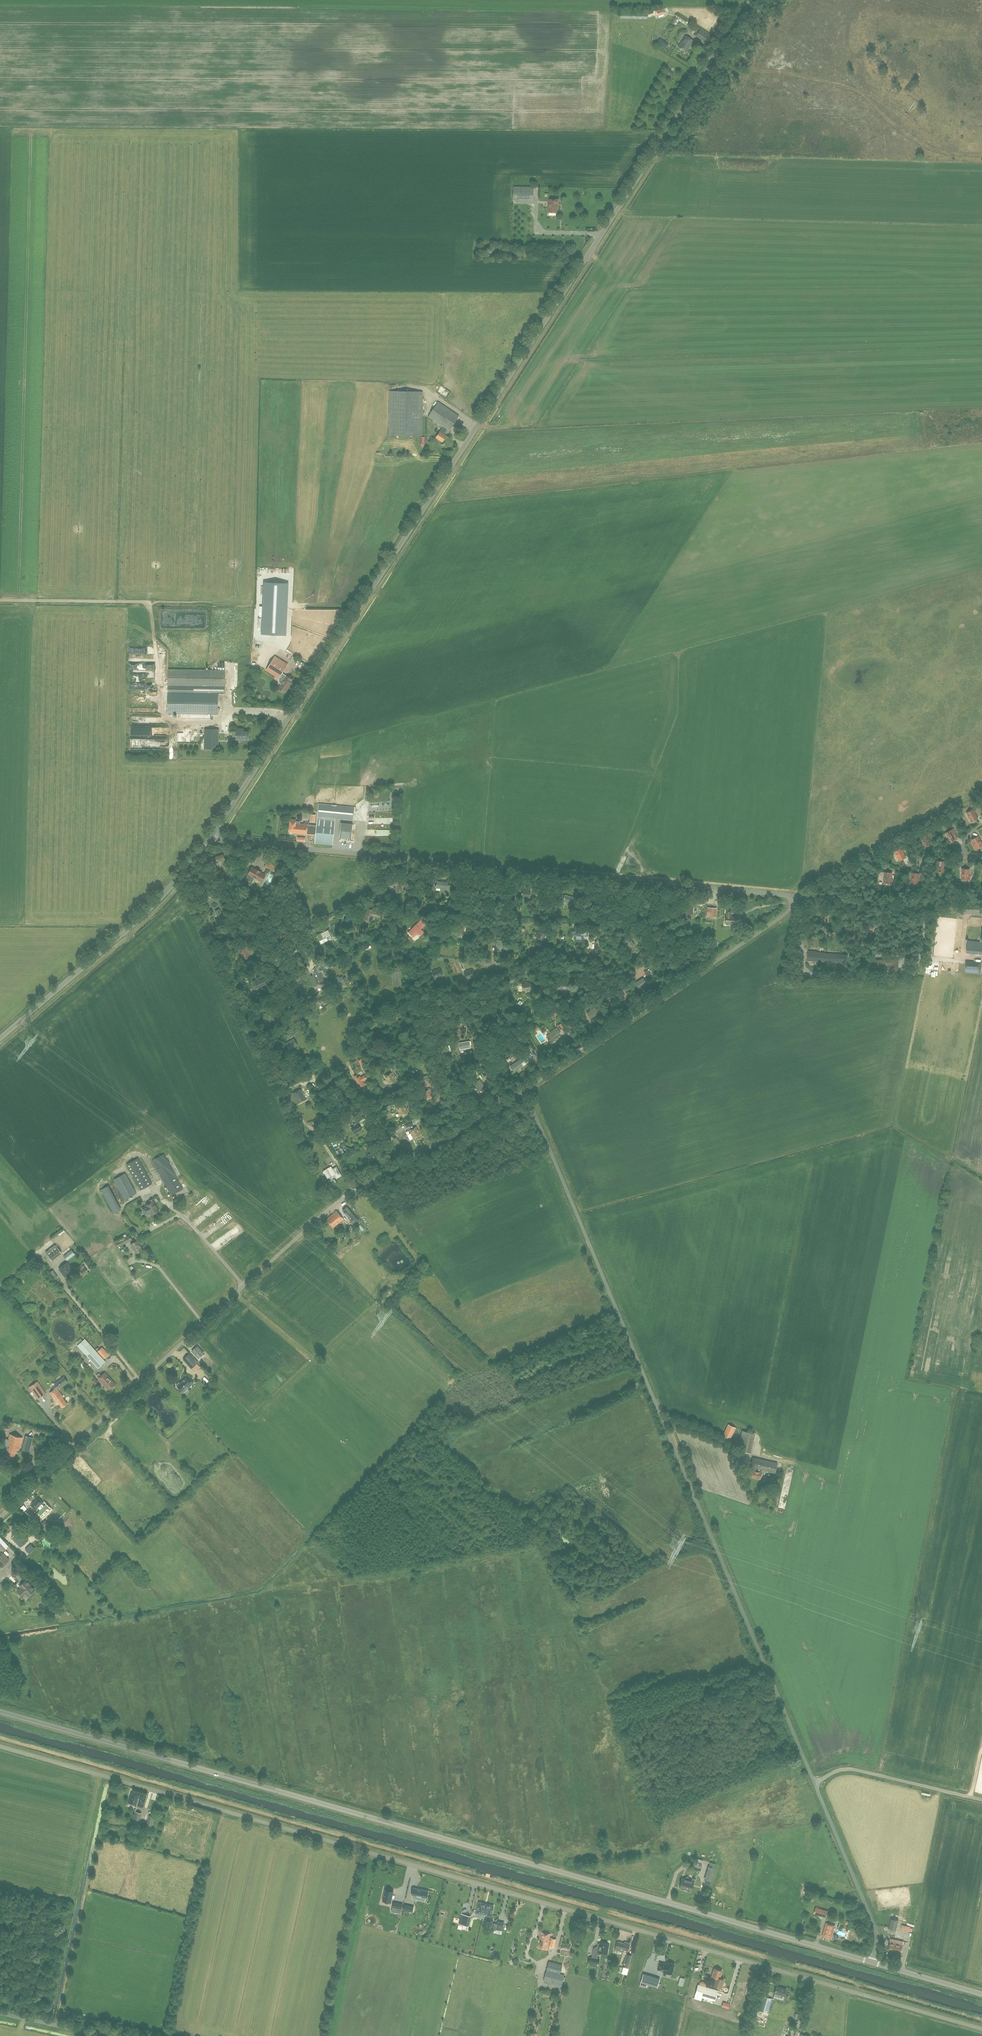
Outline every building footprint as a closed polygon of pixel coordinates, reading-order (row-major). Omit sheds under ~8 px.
[(675,16),(679,19),(687,24),(688,22),(687,21),(676,14),(675,16)] [(708,43),(712,37),(701,30),(697,36),(708,43)] [(687,52),(694,42),(685,36),(678,47),(687,52)] [(513,199),(533,200),(534,187),(513,187),(513,199)] [(548,213),(557,213),(557,208),(558,208),(558,200),(548,200),(548,213)] [(440,386),(437,392),(436,393),(446,400),(447,398),(451,392),(440,386)] [(423,392),(390,391),(389,435),(422,436),(423,392)] [(436,438),(443,442),(446,436),(444,434),(447,430),(449,431),(459,416),(438,402),(428,417),(443,427),(440,432),(436,438)] [(267,587),(262,637),(284,639),(289,589),(267,587)] [(286,677),(282,674),(288,664),(275,656),(266,671),(279,679),(279,678),(280,678),(279,680),(280,683),(281,684),(278,688),(280,689),(280,691),(283,693),(284,692),(285,692),(289,687),(292,683),(290,683),(292,680),(286,676),(286,677)] [(225,693),(225,686),(225,670),(168,669),(168,714),(218,714),(218,693),(225,693)] [(205,729),(204,749),(218,749),(219,729),(205,729)] [(249,740),(249,731),(249,732),(243,731),(243,729),(236,729),(236,731),(232,731),(232,738),(236,738),(236,739),(237,739),(237,742),(241,742),(242,739),(248,740),(249,740)] [(293,833),(315,835),(315,843),(333,845),(335,818),(353,820),(354,807),(319,804),(317,825),(298,823),(298,821),(296,821),(296,820),(291,819),(289,832),(293,832),(293,833)] [(972,822),(978,819),(974,812),(976,811),(974,809),(972,810),(971,810),(968,811),(968,812),(967,812),(972,822)] [(341,823),(342,840),(354,840),(353,823),(341,823)] [(947,832),(952,842),(957,839),(953,832),(955,831),(954,829),(951,830),(950,830),(948,831),(948,832),(947,832)] [(921,837),(926,847),(931,844),(928,837),(930,836),(928,833),(926,835),(925,835),(922,836),(922,837),(921,837)] [(981,846),(981,844),(978,836),(973,839),(976,846),(974,847),(976,850),(979,848),(981,847),(981,846)] [(897,855),(900,860),(906,858),(902,851),(904,850),(902,847),(895,851),(896,851),(895,852),(897,855)] [(218,862),(225,860),(223,855),(216,857),(210,859),(212,864),(218,862)] [(944,861),(938,861),(937,871),(938,871),(939,872),(941,872),(942,872),(945,872),(946,869),(943,869),(944,861)] [(266,871),(265,872),(267,874),(268,873),(270,869),(274,872),(275,871),(273,870),(276,866),(270,863),(267,868),(265,871),(266,871)] [(253,877),(262,882),(266,875),(260,872),(261,872),(260,871),(260,872),(257,870),(257,869),(256,870),(252,867),(248,874),(249,874),(246,879),(250,881),(253,877)] [(969,869),(963,869),(963,879),(964,879),(964,880),(967,880),(967,879),(971,880),(971,877),(969,877),(969,869)] [(893,880),(891,880),(891,873),(886,872),(885,883),(886,883),(889,884),(889,883),(893,883),(893,880)] [(919,873),(913,873),(912,883),(913,883),(914,884),(916,884),(917,884),(920,884),(920,881),(918,881),(919,873)] [(397,892),(402,891),(401,878),(396,878),(396,879),(386,880),(387,886),(396,885),(397,892)] [(436,887),(447,888),(449,888),(450,885),(447,884),(447,881),(437,880),(436,887)] [(521,897),(530,898),(530,890),(522,889),(521,897)] [(563,901),(573,904),(575,898),(565,895),(564,897),(564,898),(563,901)] [(706,917),(716,917),(717,908),(707,907),(706,917)] [(367,908),(364,919),(369,920),(370,915),(379,918),(381,913),(372,910),(372,909),(367,908)] [(225,920),(226,920),(228,919),(226,914),(223,915),(220,909),(215,911),(220,919),(217,920),(219,924),(222,922),(223,923),(224,923),(225,922),(226,921),(225,920)] [(725,923),(737,924),(737,917),(731,916),(731,909),(727,909),(726,916),(725,923)] [(386,923),(390,922),(392,921),(389,912),(386,914),(387,917),(384,918),(385,921),(382,922),(383,925),(384,925),(385,927),(387,926),(386,923)] [(464,929),(464,927),(467,927),(467,922),(463,922),(463,923),(458,923),(458,926),(455,926),(455,930),(459,930),(459,935),(463,935),(463,929),(464,929)] [(313,933),(312,931),(321,928),(320,926),(319,924),(308,928),(309,929),(307,930),(309,934),(313,933)] [(413,936),(417,933),(420,936),(424,932),(416,924),(409,932),(413,936)] [(328,929),(316,935),(319,941),(327,937),(327,939),(333,936),(331,931),(329,931),(328,929)] [(540,929),(536,937),(542,941),(547,933),(540,929)] [(587,936),(588,930),(581,929),(581,934),(575,933),(575,935),(572,935),(572,936),(575,936),(575,940),(578,941),(578,942),(579,942),(579,941),(582,941),(583,935),(587,936)] [(280,939),(283,938),(284,940),(289,937),(288,935),(287,935),(285,930),(277,934),(280,939)] [(968,941),(967,953),(981,955),(981,930),(981,937),(980,937),(980,942),(968,941)] [(622,940),(629,949),(634,944),(627,935),(622,940)] [(495,950),(502,951),(503,940),(497,939),(495,950)] [(248,958),(247,955),(251,953),(251,952),(249,947),(248,946),(241,949),(246,959),(248,958)] [(808,960),(842,963),(842,955),(824,954),(824,953),(809,952),(808,960)] [(981,962),(966,961),(965,972),(981,973),(981,962)] [(312,982),(313,986),(318,984),(322,983),(325,981),(322,974),(320,974),(318,970),(322,968),(320,965),(314,968),(313,973),(314,975),(310,976),(313,982),(312,982)] [(400,974),(401,974),(401,972),(400,972),(400,968),(394,968),(394,971),(392,971),(393,981),(400,981),(400,974)] [(435,978),(443,975),(440,968),(432,972),(435,978)] [(467,979),(475,976),(472,969),(464,972),(467,979)] [(339,985),(343,983),(344,986),(346,985),(345,982),(342,976),(339,978),(338,976),(336,977),(339,985)] [(646,983),(643,978),(634,984),(638,989),(646,983)] [(265,979),(261,981),(257,982),(256,980),(253,981),(254,984),(253,984),(255,989),(267,984),(265,979)] [(532,987),(536,986),(536,983),(531,984),(531,983),(526,981),(523,985),(523,989),(528,991),(532,988),(532,987)] [(617,997),(618,1001),(625,998),(622,990),(615,992),(616,995),(617,997)] [(277,1021),(276,1019),(278,1018),(276,1013),(279,1011),(277,1007),(274,1009),(273,1007),(268,1010),(273,1023),(277,1021)] [(591,1018),(600,1013),(597,1007),(588,1012),(591,1018)] [(494,1017),(504,1015),(503,1009),(493,1011),(494,1017)] [(403,1016),(405,1015),(403,1012),(404,1012),(403,1010),(397,1013),(400,1018),(403,1016)] [(551,1042),(560,1036),(558,1033),(560,1032),(558,1028),(553,1031),(554,1032),(548,1036),(551,1042)] [(543,1045),(548,1043),(543,1034),(538,1037),(543,1045)] [(298,1045),(294,1039),(286,1043),(290,1050),(298,1045)] [(460,1049),(470,1047),(469,1041),(459,1043),(460,1049)] [(510,1066),(514,1072),(526,1063),(523,1058),(510,1066)] [(426,1080),(426,1082),(431,1080),(430,1077),(433,1075),(431,1070),(428,1071),(429,1075),(423,1077),(424,1081),(426,1080)] [(385,1076),(389,1084),(395,1081),(392,1073),(385,1076)] [(356,1075),(354,1076),(360,1087),(364,1085),(362,1081),(366,1078),(365,1075),(360,1077),(360,1076),(358,1077),(356,1075)] [(479,1091),(485,1087),(479,1080),(473,1084),(479,1091)] [(298,1103),(307,1099),(301,1088),(293,1093),(298,1103)] [(397,1107),(401,1116),(407,1113),(403,1104),(397,1107)] [(355,1132),(362,1128),(359,1123),(357,1124),(356,1122),(353,1124),(354,1126),(352,1127),(355,1132)] [(410,1130),(414,1138),(420,1135),(416,1127),(410,1130)] [(371,1159),(378,1155),(375,1150),(368,1154),(371,1159)] [(171,1195),(182,1189),(164,1154),(152,1160),(171,1195)] [(141,1190),(152,1184),(138,1158),(126,1164),(141,1190)] [(326,1170),(326,1169),(330,1176),(330,1177),(334,1175),(336,1179),(342,1176),(336,1166),(336,1167),(333,1169),(331,1166),(326,1169),(326,1170)] [(124,1199),(136,1193),(125,1173),(114,1180),(124,1199)] [(150,1202),(148,1204),(153,1214),(159,1211),(154,1201),(153,1199),(149,1201),(150,1202)] [(153,1214),(148,1204),(146,1205),(146,1206),(142,1208),(146,1216),(150,1213),(151,1215),(153,1214)] [(357,1219),(347,1206),(342,1210),(353,1223),(357,1219)] [(333,1227),(343,1219),(336,1211),(327,1219),(326,1219),(333,1227)] [(213,1223),(217,1230),(222,1227),(219,1220),(213,1223)] [(129,1235),(123,1239),(116,1242),(118,1247),(132,1240),(129,1235)] [(136,1253),(143,1250),(138,1240),(131,1244),(136,1253)] [(58,1247),(48,1255),(52,1260),(62,1253),(58,1247)] [(67,1261),(75,1255),(71,1250),(64,1256),(67,1261)] [(64,1276),(72,1270),(67,1263),(59,1269),(64,1276)] [(54,1279),(58,1276),(53,1270),(50,1272),(54,1279)] [(106,1362),(85,1339),(77,1345),(98,1368),(106,1362)] [(199,1358),(203,1353),(198,1347),(193,1351),(199,1358)] [(104,1358),(108,1355),(101,1348),(98,1351),(104,1358)] [(197,1363),(189,1354),(183,1359),(191,1368),(194,1371),(196,1369),(197,1370),(200,1367),(197,1363)] [(93,1373),(83,1361),(79,1364),(90,1375),(93,1373)] [(116,1384),(111,1379),(105,1372),(101,1376),(99,1373),(97,1375),(99,1378),(98,1378),(109,1390),(116,1384)] [(57,1401),(62,1407),(67,1403),(63,1397),(57,1388),(61,1385),(67,1381),(63,1377),(58,1381),(59,1381),(52,1387),(54,1389),(49,1393),(57,1402),(57,1401)] [(179,1381),(176,1384),(177,1386),(176,1386),(179,1389),(180,1388),(182,1391),(187,1387),(188,1388),(194,1383),(190,1379),(188,1381),(186,1378),(181,1382),(179,1381)] [(38,1399),(45,1394),(37,1382),(30,1387),(38,1399)] [(722,1438),(730,1441),(736,1428),(728,1424),(722,1438)] [(11,1434),(7,1446),(6,1446),(3,1453),(7,1455),(14,1457),(17,1449),(19,1450),(22,1437),(11,1434)] [(26,1436),(22,1450),(29,1452),(33,1438),(26,1436)] [(775,1473),(777,1462),(752,1457),(750,1467),(752,1467),(750,1476),(760,1478),(762,1470),(775,1473)] [(43,1503),(38,1498),(31,1505),(36,1510),(43,1503)] [(45,1519),(39,1525),(48,1534),(54,1528),(45,1519)] [(18,1529),(20,1527),(18,1525),(17,1525),(15,1522),(10,1527),(16,1533),(19,1530),(18,1529)] [(43,1535),(32,1523),(29,1525),(40,1538),(43,1535)] [(21,1547),(28,1540),(19,1531),(12,1538),(21,1547)] [(35,1549),(30,1544),(26,1549),(30,1553),(35,1549)] [(28,1595),(34,1589),(26,1581),(20,1586),(22,1588),(18,1591),(23,1596),(26,1593),(28,1595)] [(143,1807),(146,1796),(131,1792),(128,1803),(143,1807)] [(693,1861),(691,1868),(700,1871),(702,1864),(693,1861)] [(705,1880),(711,1882),(715,1869),(709,1867),(705,1880)] [(688,1881),(689,1877),(686,1876),(685,1879),(682,1878),(681,1883),(680,1883),(679,1886),(680,1886),(679,1888),(685,1890),(687,1882),(688,1881)] [(687,1882),(685,1890),(686,1890),(686,1891),(689,1892),(690,1891),(691,1891),(694,1882),(695,1882),(696,1879),(693,1878),(692,1881),(688,1880),(689,1877),(688,1881),(687,1882)] [(412,1895),(411,1898),(415,1899),(416,1896),(426,1898),(428,1890),(413,1887),(412,1895)] [(385,1889),(382,1901),(391,1902),(393,1891),(385,1889)] [(401,1912),(403,1904),(393,1902),(392,1910),(401,1912)] [(476,1912),(491,1916),(494,1906),(478,1902),(476,1912)] [(826,1917),(828,1911),(816,1907),(814,1914),(826,1917)] [(465,1915),(461,1914),(460,1919),(462,1919),(461,1924),(463,1925),(467,1926),(469,1921),(464,1920),(465,1915)] [(891,1918),(889,1928),(896,1930),(898,1920),(891,1918)] [(504,1923),(498,1921),(497,1924),(493,1923),(491,1932),(501,1934),(504,1923)] [(826,1923),(825,1927),(822,1936),(831,1939),(835,1926),(826,1923)] [(544,1939),(549,1940),(551,1940),(550,1946),(555,1947),(556,1939),(550,1937),(550,1934),(541,1932),(539,1939),(544,1940),(544,1939)] [(544,1940),(539,1939),(538,1947),(548,1949),(549,1940),(544,1939),(544,1940)] [(901,1952),(903,1941),(891,1939),(890,1942),(888,1949),(901,1952)] [(628,1951),(630,1943),(625,1942),(625,1943),(617,1941),(615,1949),(623,1952),(624,1949),(628,1951)] [(599,1942),(599,1943),(598,1943),(597,1949),(598,1949),(598,1952),(607,1954),(609,1944),(599,1942)] [(549,1961),(547,1970),(560,1974),(562,1965),(549,1961)] [(660,1962),(658,1969),(664,1971),(663,1972),(672,1974),(674,1964),(666,1962),(666,1964),(660,1962)] [(715,1969),(713,1976),(712,1976),(715,1977),(720,1978),(722,1971),(715,1969)] [(560,1974),(547,1970),(544,1980),(553,1982),(553,1981),(562,1984),(564,1975),(560,1974)] [(662,1977),(646,1972),(643,1981),(660,1985),(662,1977)] [(715,1977),(712,1976),(712,1977),(716,1978),(713,1986),(722,1988),(724,1980),(720,1979),(720,1978),(715,1977)] [(715,2001),(718,1991),(699,1985),(696,1996),(715,2001)] [(785,1996),(787,1989),(782,1988),(777,1986),(775,1993),(779,1994),(778,1997),(782,1998),(783,1995),(785,1996)] [(769,2014),(773,1999),(762,1995),(758,2010),(769,2014)]
